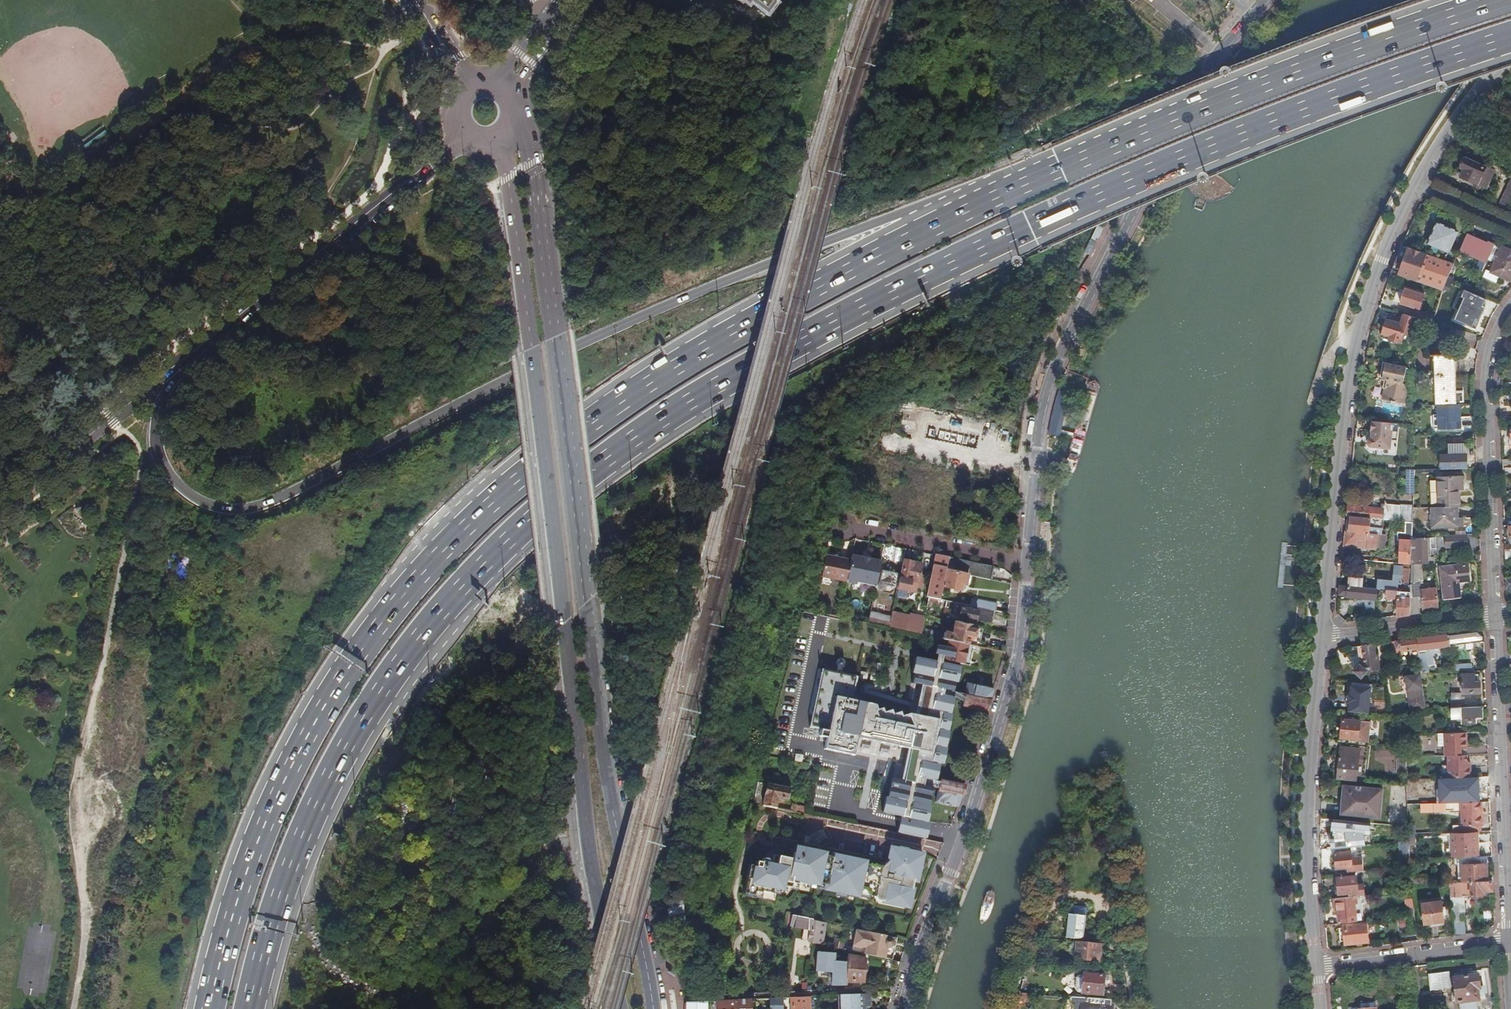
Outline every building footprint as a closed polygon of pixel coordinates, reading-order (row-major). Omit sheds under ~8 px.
[(1191,15),(1194,10),(1181,3),(1178,8),(1191,15)] [(376,16),(365,16),(364,25),(376,25),(376,16)] [(1485,187),(1493,170),(1466,158),(1462,168),(1465,169),(1462,176),(1485,187)] [(1510,203),(1510,182),(1500,207),(1508,211),(1510,203)] [(1445,260),(1457,232),(1438,223),(1425,253),(1445,260)] [(1487,244),(1467,235),(1460,250),(1481,259),(1477,268),(1483,271),(1495,244),(1488,241),(1487,244)] [(1449,275),(1453,267),(1454,263),(1445,260),(1425,253),(1402,245),(1392,272),(1443,290),(1446,282),(1449,275)] [(1502,247),(1491,272),(1510,281),(1510,251),(1502,247)] [(1420,309),(1424,294),(1406,288),(1404,294),(1397,291),(1394,300),(1420,309)] [(1480,320),(1485,307),(1465,298),(1455,319),(1473,327),(1477,319),(1480,320)] [(1423,312),(1421,319),(1431,322),(1433,322),(1435,316),(1423,312)] [(1411,335),(1416,318),(1404,314),(1401,324),(1387,320),(1383,334),(1390,336),(1389,340),(1399,342),(1402,343),(1404,333),(1411,335)] [(1455,401),(1454,375),(1461,375),(1460,355),(1456,355),(1456,354),(1431,355),(1432,370),(1428,373),(1426,377),(1426,380),(1425,383),(1427,388),(1429,391),(1432,393),(1435,395),(1439,395),(1440,402),(1455,401)] [(1404,384),(1407,367),(1386,363),(1384,372),(1386,373),(1385,378),(1383,377),(1382,377),(1381,380),(1381,381),(1385,382),(1383,389),(1386,390),(1383,400),(1392,402),(1391,403),(1396,404),(1396,403),(1405,404),(1407,393),(1404,384)] [(1058,396),(1052,427),(1062,430),(1070,395),(1059,393),(1058,396)] [(1460,404),(1440,405),(1440,429),(1460,428),(1460,404)] [(1398,441),(1400,424),(1372,421),(1371,431),(1372,432),(1374,432),(1373,438),(1371,438),(1368,440),(1368,444),(1370,447),(1391,449),(1392,440),(1398,441)] [(1467,469),(1466,454),(1441,455),(1442,470),(1467,469)] [(1459,506),(1458,490),(1458,486),(1463,486),(1463,476),(1455,476),(1438,477),(1438,480),(1438,497),(1439,506),(1457,506),(1459,506)] [(1413,522),(1413,508),(1414,506),(1401,505),(1400,506),(1384,504),(1384,510),(1348,506),(1347,516),(1351,516),(1383,519),(1406,522),(1413,522)] [(1457,518),(1457,506),(1439,506),(1432,507),(1432,527),(1457,526),(1457,525),(1457,518)] [(1380,534),(1381,529),(1382,529),(1383,519),(1351,516),(1350,531),(1346,531),(1344,546),(1384,549),(1385,534),(1380,534)] [(1411,563),(1412,541),(1412,536),(1413,522),(1406,522),(1406,532),(1399,532),(1399,539),(1401,539),(1399,562),(1411,563)] [(1467,546),(1466,534),(1446,535),(1446,547),(1467,546)] [(1434,563),(1434,549),(1436,549),(1436,538),(1417,538),(1417,541),(1412,541),(1411,563),(1426,563),(1434,563)] [(833,579),(847,582),(852,560),(827,555),(823,577),(825,578),(833,579)] [(858,583),(876,587),(881,562),(853,556),(852,560),(847,582),(847,583),(855,584),(856,584),(858,583)] [(928,597),(930,597),(940,600),(942,592),(943,587),(947,571),(949,558),(939,556),(934,581),(932,581),(928,597)] [(991,580),(994,567),(949,558),(947,571),(973,576),(991,580)] [(898,589),(917,593),(923,565),(914,563),(914,562),(906,560),(902,578),(900,578),(898,589)] [(1439,610),(1436,588),(1421,590),(1420,584),(1421,584),(1422,567),(1425,567),(1426,563),(1411,563),(1411,587),(1410,591),(1410,614),(1439,610)] [(1407,587),(1410,568),(1409,568),(1409,565),(1406,565),(1406,568),(1403,567),(1403,566),(1395,565),(1393,580),(1379,579),(1378,588),(1387,589),(1410,591),(1411,587),(1407,587)] [(1472,580),(1471,565),(1443,567),(1445,599),(1461,597),(1460,581),(1472,580)] [(898,574),(883,571),(881,584),(885,585),(886,583),(896,585),(898,574)] [(971,586),(973,576),(947,571),(943,587),(961,590),(963,584),(971,586)] [(1362,587),(1363,579),(1350,578),(1349,586),(1362,587)] [(1376,599),(1377,588),(1362,587),(1349,586),(1348,587),(1340,586),(1339,599),(1354,601),(1355,597),(1374,599),(1376,599)] [(1410,614),(1410,591),(1387,589),(1386,604),(1395,605),(1398,605),(1398,609),(1397,615),(1410,614)] [(953,613),(955,603),(940,600),(930,597),(928,608),(953,613)] [(975,599),(974,606),(996,611),(997,603),(975,599)] [(962,618),(961,623),(973,625),(975,621),(1004,626),(1005,615),(979,609),(978,611),(962,608),(962,609),(957,608),(955,614),(961,615),(960,618),(962,618)] [(890,628),(892,618),(871,613),(869,624),(880,626),(890,628)] [(908,632),(910,620),(892,616),(892,618),(890,628),(898,630),(908,632)] [(924,629),(926,619),(912,616),(909,632),(923,635),(924,629)] [(949,640),(969,644),(970,638),(973,639),(976,626),(973,625),(961,623),(955,622),(953,635),(945,633),(943,639),(949,640)] [(943,639),(945,633),(924,629),(923,635),(931,637),(942,639),(943,639)] [(1449,634),(1450,644),(1484,639),(1483,635),(1477,630),(1449,634)] [(1421,674),(1428,673),(1426,652),(1428,651),(1427,648),(1451,645),(1450,644),(1449,634),(1417,638),(1418,649),(1420,663),(1421,674)] [(1396,641),(1397,646),(1397,648),(1402,647),(1402,651),(1418,649),(1417,638),(1396,641)] [(964,664),(969,644),(949,640),(947,649),(946,657),(945,660),(964,664)] [(1380,669),(1378,655),(1376,655),(1374,644),(1358,646),(1360,664),(1355,670),(1362,677),(1367,671),(1380,669)] [(927,821),(925,821),(929,805),(933,786),(939,788),(940,782),(935,781),(939,764),(942,765),(946,748),(945,748),(948,731),(952,714),(951,714),(954,696),(952,696),(953,692),(956,681),(959,667),(943,663),(944,656),(946,657),(947,649),(937,647),(935,655),(938,655),(937,662),(919,658),(914,684),(924,686),(917,717),(919,716),(938,720),(931,753),(910,749),(903,781),(892,778),(888,796),(885,812),(901,816),(899,825),(897,833),(924,839),(925,830),(927,821)] [(1471,663),(1453,664),(1454,672),(1472,671),(1471,663)] [(910,749),(931,753),(938,720),(919,716),(917,717),(911,719),(909,714),(902,717),(900,712),(893,715),(891,710),(884,713),(883,709),(877,711),(875,706),(853,701),(858,678),(822,670),(809,727),(824,730),(823,734),(827,734),(824,749),(854,755),(857,737),(910,749)] [(1425,696),(1421,674),(1417,674),(1406,675),(1410,698),(1425,696)] [(1478,674),(1462,674),(1463,692),(1481,692),(1480,681),(1478,682),(1478,674)] [(956,681),(953,692),(991,700),(994,689),(968,683),(967,684),(956,681)] [(1349,710),(1373,712),(1374,684),(1351,683),(1349,710)] [(965,699),(964,704),(963,706),(988,712),(991,700),(953,692),(952,696),(954,696),(965,699)] [(1451,693),(1451,708),(1461,707),(1461,693),(1451,693)] [(1451,708),(1451,718),(1461,718),(1461,723),(1468,724),(1473,724),(1477,723),(1476,717),(1483,717),(1482,706),(1461,707),(1451,708)] [(1359,739),(1359,742),(1363,742),(1369,743),(1371,722),(1365,721),(1343,719),(1341,737),(1359,739)] [(1444,733),(1444,746),(1445,755),(1448,755),(1461,754),(1461,749),(1467,748),(1467,732),(1444,733)] [(1341,769),(1340,778),(1357,780),(1360,749),(1341,747),(1339,768),(1341,769)] [(1461,754),(1448,755),(1448,765),(1448,778),(1471,777),(1470,766),(1467,766),(1467,762),(1467,754),(1461,754)] [(1398,758),(1396,772),(1405,773),(1407,759),(1398,758)] [(1448,778),(1447,778),(1447,784),(1459,784),(1459,781),(1462,781),(1463,799),(1481,799),(1480,776),(1471,777),(1448,778)] [(939,788),(938,791),(962,796),(965,785),(941,780),(940,782),(939,788)] [(768,784),(764,806),(777,808),(779,798),(789,800),(791,789),(768,784)] [(1345,785),(1342,813),(1381,817),(1383,789),(1345,785)] [(938,791),(936,802),(958,807),(962,796),(938,791)] [(1456,801),(1448,802),(1448,810),(1457,810),(1456,801)] [(1452,825),(1452,832),(1453,832),(1475,831),(1478,831),(1482,831),(1481,801),(1462,802),(1463,825),(1452,825)] [(1433,803),(1434,809),(1434,811),(1446,810),(1446,803),(1433,803)] [(806,814),(807,808),(794,805),(793,810),(800,811),(799,813),(806,814)] [(1344,821),(1343,831),(1342,838),(1362,841),(1364,826),(1377,827),(1379,824),(1365,822),(1365,823),(1344,821)] [(1475,833),(1453,834),(1454,856),(1476,855),(1476,841),(1475,833)] [(805,870),(759,860),(753,889),(780,895),(792,897),(793,891),(918,915),(930,855),(896,848),(892,867),(809,851),(805,870)] [(1336,868),(1344,868),(1348,867),(1348,872),(1357,871),(1364,870),(1363,858),(1352,859),(1351,851),(1335,853),(1336,868)] [(1487,856),(1462,857),(1463,882),(1488,880),(1487,856)] [(1358,893),(1359,896),(1366,895),(1365,884),(1358,885),(1357,871),(1348,872),(1345,872),(1337,873),(1339,893),(1350,892),(1350,893),(1358,893)] [(1488,880),(1463,882),(1463,895),(1483,894),(1483,890),(1493,890),(1492,880),(1488,880)] [(665,898),(672,927),(676,939),(678,939),(686,937),(684,905),(681,894),(665,898)] [(1338,907),(1339,923),(1343,923),(1357,921),(1355,903),(1358,903),(1357,896),(1355,896),(1334,899),(1335,907),(1338,907)] [(1442,901),(1422,903),(1425,923),(1444,921),(1442,901)] [(1451,904),(1453,922),(1460,921),(1458,903),(1451,904)] [(1071,905),(1068,937),(1085,939),(1088,907),(1071,905)] [(809,942),(814,943),(825,945),(827,923),(793,916),(790,926),(805,929),(812,930),(809,942)] [(1366,923),(1344,925),(1346,944),(1368,941),(1366,923)] [(803,941),(809,942),(812,930),(805,929),(803,941)] [(858,929),(853,951),(867,954),(885,958),(886,958),(888,948),(891,948),(892,947),(894,946),(895,945),(895,943),(894,941),(893,939),(891,938),(891,936),(858,929)] [(894,960),(898,938),(891,936),(891,938),(893,939),(894,941),(895,943),(895,945),(894,946),(892,947),(891,948),(888,948),(886,958),(894,960)] [(1101,960),(1108,960),(1109,944),(1080,941),(1078,958),(1101,960)] [(849,963),(848,982),(851,982),(865,982),(867,954),(853,951),(850,951),(849,963)] [(848,982),(849,963),(836,962),(836,954),(819,953),(817,971),(834,972),(832,985),(846,985),(846,982),(848,982)] [(886,958),(885,958),(885,961),(888,962),(887,967),(900,970),(902,962),(898,961),(894,960),(886,958)] [(1482,969),(1456,973),(1457,978),(1454,978),(1455,979),(1455,983),(1458,1002),(1459,1002),(1460,1008),(1479,1008),(1478,1000),(1479,1000),(1479,995),(1485,994),(1484,987),(1482,969)] [(1107,974),(1087,972),(1085,992),(1105,994),(1107,974)] [(1451,988),(1450,984),(1450,979),(1449,973),(1430,976),(1432,991),(1451,988)] [(1084,990),(1086,978),(1079,977),(1077,989),(1084,990)] [(809,987),(809,983),(797,984),(797,992),(808,992),(809,987)] [(867,1008),(871,1007),(871,994),(850,995),(851,1008),(867,1008)] [(850,995),(839,995),(839,1008),(851,1008),(850,995)] [(1072,996),(1072,997),(1071,1003),(1072,1004),(1074,1005),(1074,1008),(1113,1008),(1114,1005),(1112,1005),(1112,1000),(1072,996)] [(792,998),(793,1008),(810,1008),(810,997),(792,998)] [(770,999),(771,1003),(771,1008),(783,1008),(783,998),(770,999)] [(737,1000),(717,1001),(718,1008),(737,1008),(737,1000)] [(754,1000),(737,1000),(737,1008),(754,1008),(754,1000)]
